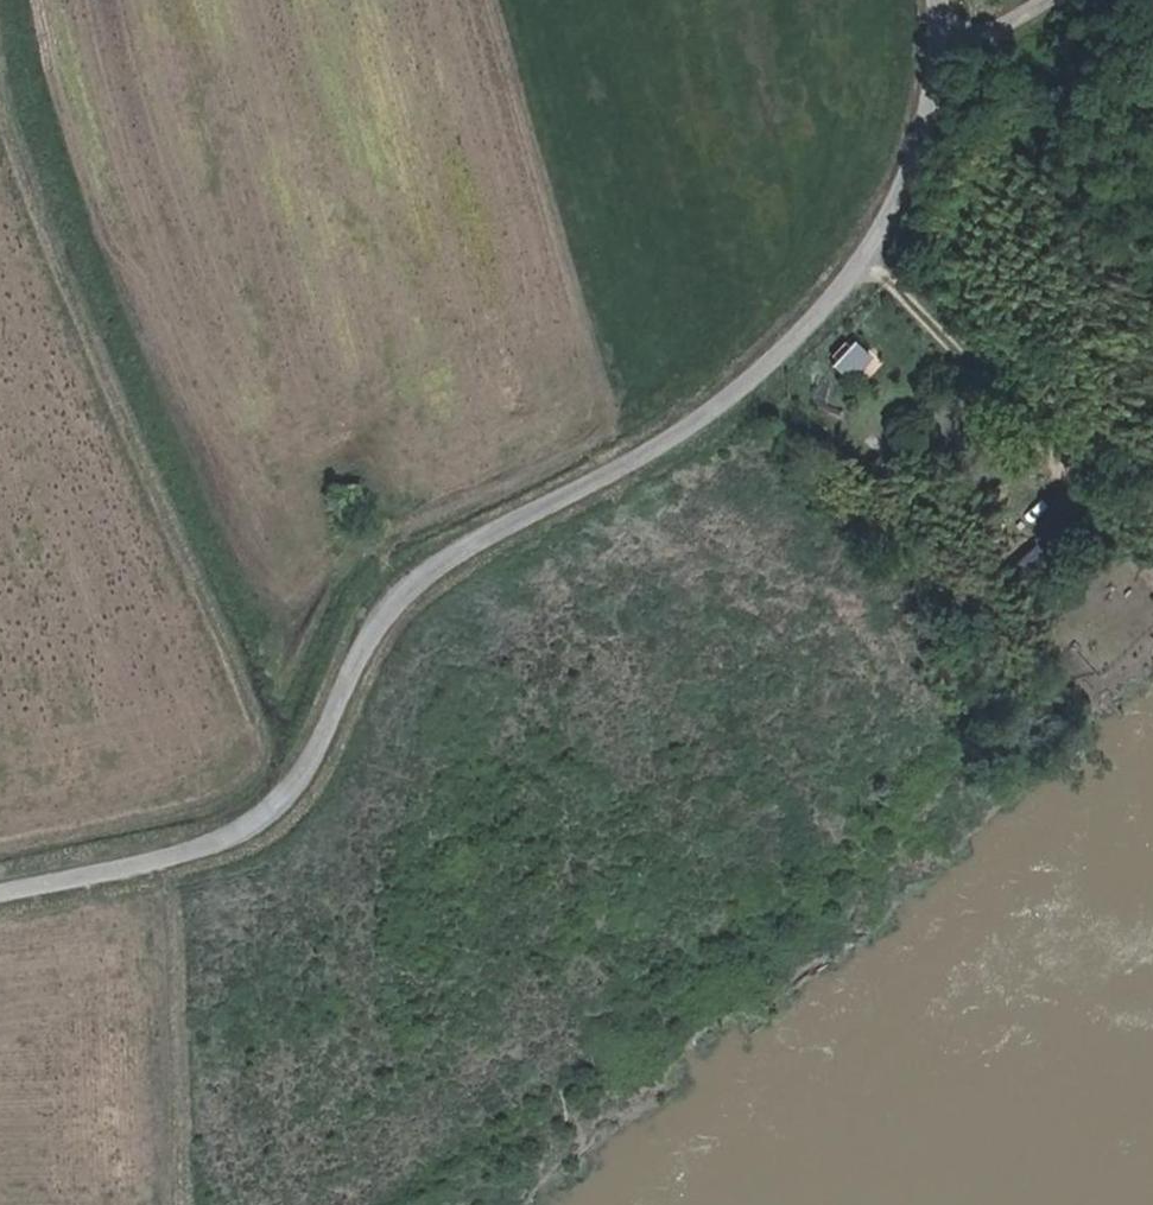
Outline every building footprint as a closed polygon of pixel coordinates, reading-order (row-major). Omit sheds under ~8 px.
[(833,364),(854,379),(875,350),(854,335),(833,364)]
